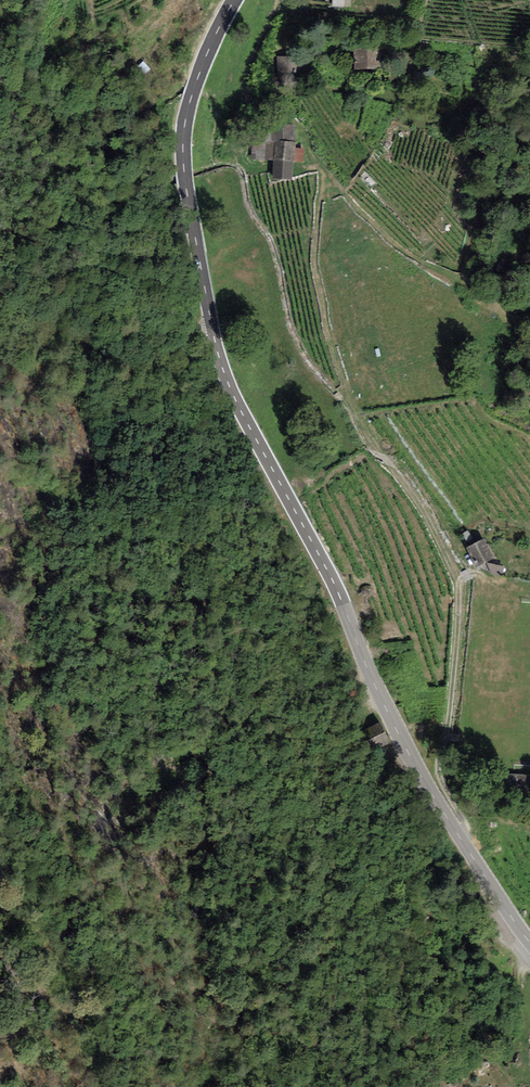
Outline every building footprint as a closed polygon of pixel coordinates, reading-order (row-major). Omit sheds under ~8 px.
[(378,49),(353,51),(355,72),(380,70),(378,49)] [(294,56),(276,58),(278,83),(296,81),(294,56)] [(273,128),(275,144),(273,179),(292,179),(293,145),(292,127),(273,128)] [(493,556),(484,537),(466,546),(475,565),(493,556)] [(390,741),(385,730),(375,734),(380,745),(390,741)] [(504,774),(503,790),(529,791),(529,775),(504,774)]
